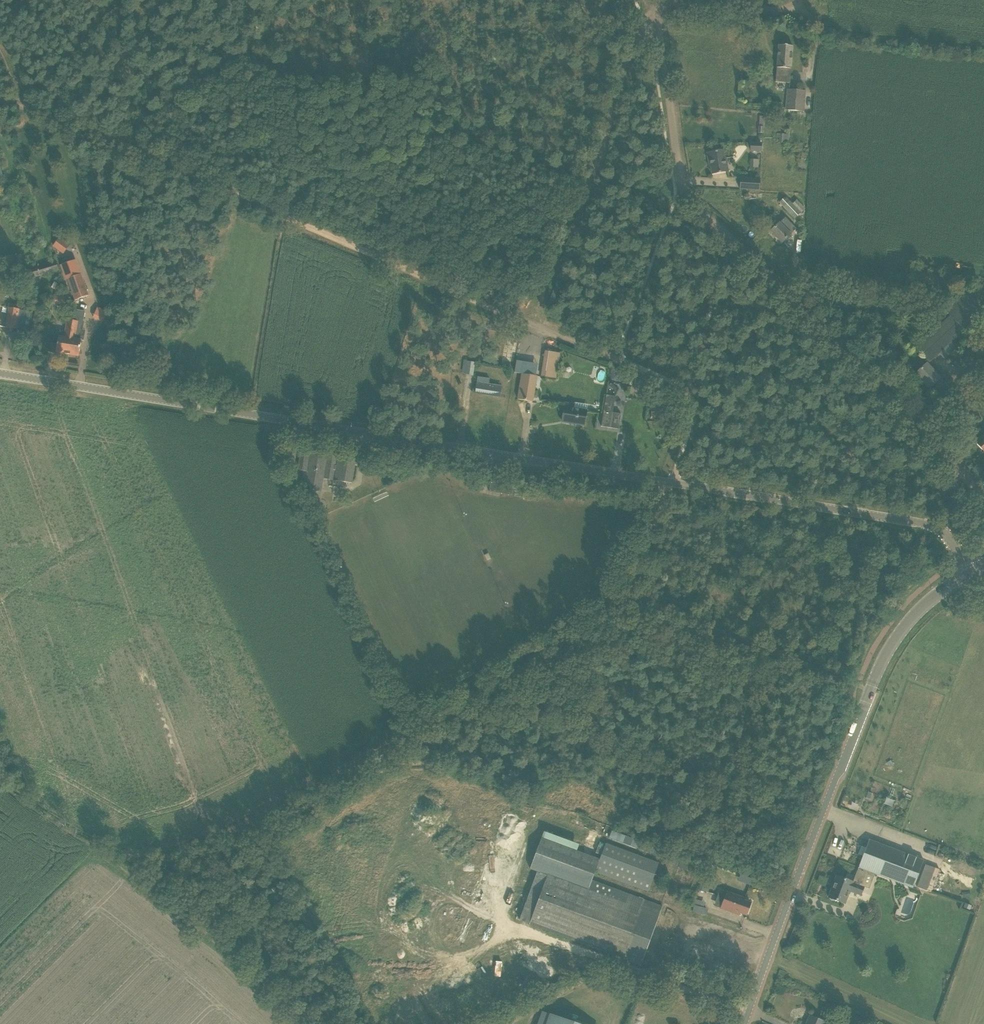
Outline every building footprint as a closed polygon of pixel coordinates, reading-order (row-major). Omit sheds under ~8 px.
[(775,82),(790,83),(793,46),(778,44),(775,82)] [(785,110),(803,111),(805,90),(787,89),(785,110)] [(775,112),(774,123),(784,124),(785,113),(775,112)] [(776,133),(776,137),(780,138),(779,142),(788,143),(790,135),(776,133)] [(750,151),(762,151),(762,142),(751,142),(750,151)] [(710,162),(712,174),(727,171),(723,150),(721,151),(719,149),(716,150),(715,152),(707,153),(709,162),(710,162)] [(750,167),(758,168),(758,159),(750,159),(750,167)] [(739,190),(759,190),(760,178),(740,177),(739,190)] [(784,198),(779,202),(794,219),(796,217),(801,212),(805,209),(797,200),(792,204),(786,196),(784,198)] [(770,231),(782,243),(789,236),(796,230),(784,217),(778,224),(770,231)] [(59,238),(53,246),(62,254),(69,245),(59,238)] [(33,276),(34,277),(58,270),(54,259),(48,262),(48,263),(31,268),(31,269),(26,271),(28,277),(33,276)] [(61,266),(60,267),(65,280),(67,279),(68,279),(80,274),(81,274),(84,273),(79,260),(61,266)] [(68,279),(67,279),(75,301),(89,296),(81,274),(80,274),(68,279)] [(33,281),(27,283),(29,289),(35,287),(33,281)] [(915,349),(928,363),(979,317),(976,314),(983,307),(969,291),(946,312),(951,317),(915,349)] [(54,295),(54,304),(68,304),(68,294),(54,295)] [(16,328),(28,330),(31,312),(19,310),(20,305),(10,304),(9,308),(5,327),(16,329),(16,328)] [(102,321),(106,311),(96,306),(92,317),(102,321)] [(56,352),(66,354),(73,310),(73,309),(69,309),(64,337),(58,336),(56,352)] [(75,310),(67,354),(79,356),(80,346),(81,340),(83,341),(85,330),(77,329),(81,311),(75,310)] [(560,353),(545,351),(541,376),(556,379),(557,373),(560,353)] [(467,361),(465,374),(473,376),(475,363),(467,361)] [(915,376),(915,378),(918,381),(920,381),(921,380),(929,388),(934,384),(941,392),(947,386),(951,382),(944,374),(940,378),(933,371),(926,364),(915,374),(916,375),(915,376)] [(513,374),(499,372),(496,391),(496,392),(510,394),(513,374)] [(518,399),(533,402),(537,376),(522,374),(518,399)] [(462,408),(485,412),(487,402),(492,403),(494,391),(481,389),(480,395),(464,392),(462,408)] [(606,395),(601,426),(618,429),(621,414),(613,412),(615,396),(606,395)] [(562,421),(584,425),(586,415),(586,412),(571,409),(572,405),(565,404),(563,412),(562,421)] [(967,412),(975,422),(979,418),(971,409),(967,412)] [(983,452),(983,435),(976,442),(983,452)] [(305,489),(321,492),(323,479),(352,483),(354,465),(357,465),(358,459),(301,450),(298,470),(303,471),(301,488),(305,489)] [(609,837),(660,856),(663,849),(611,830),(609,837)] [(658,863),(605,843),(599,860),(541,838),(530,869),(537,872),(519,920),(529,924),(529,925),(641,965),(662,906),(592,880),(595,872),(648,891),(658,863)] [(862,858),(858,867),(859,868),(875,873),(913,888),(924,860),(869,839),(862,858)] [(705,870),(680,860),(678,867),(702,877),(705,870)] [(925,864),(917,887),(931,892),(939,869),(925,864)] [(837,875),(828,897),(845,903),(850,890),(861,895),(864,886),(869,888),(875,873),(859,868),(853,882),(837,875)] [(706,870),(699,889),(704,891),(708,881),(711,883),(714,874),(706,870)] [(720,890),(717,897),(723,900),(720,908),(739,914),(740,913),(746,915),(751,903),(744,900),(745,899),(726,892),(720,890)] [(546,1023),(580,1023),(549,1013),(546,1023)] [(806,1023),(830,1023),(826,1023),(822,1021),(822,1018),(817,1016),(814,1018),(810,1016),(806,1023)]
